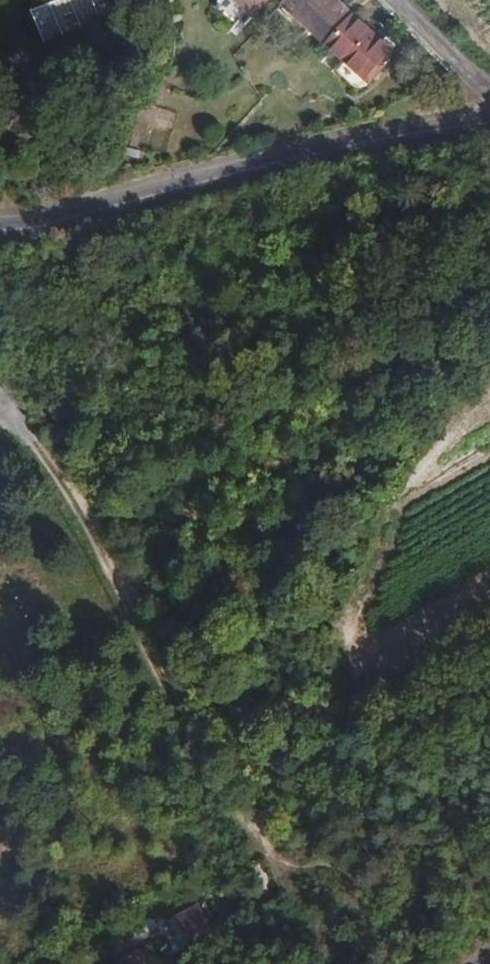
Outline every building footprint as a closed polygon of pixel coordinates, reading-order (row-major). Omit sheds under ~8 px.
[(30,7),(43,37),(123,0),(50,0),(30,7)] [(270,0),(239,0),(259,15),(270,0)] [(318,35),(344,6),(337,0),(284,0),(281,3),(318,35)] [(344,6),(318,35),(366,77),(392,49),(344,6)] [(173,919),(188,946),(216,929),(202,903),(173,919)] [(190,948),(188,946),(173,919),(168,922),(185,951),(190,948)] [(153,935),(147,925),(109,945),(115,957),(153,935)] [(151,946),(118,963),(161,963),(151,946)]
